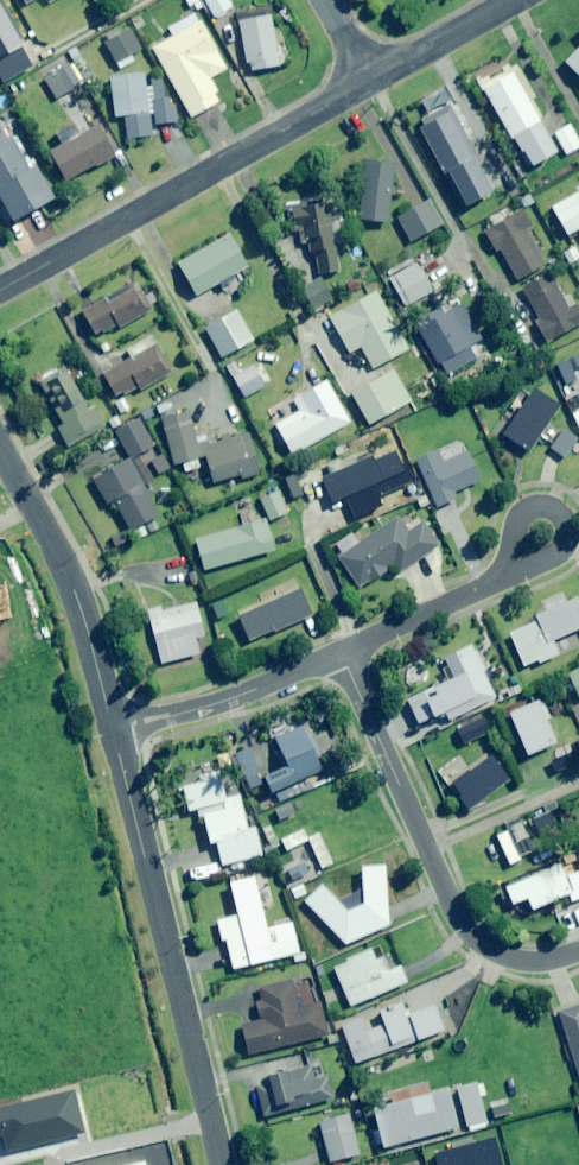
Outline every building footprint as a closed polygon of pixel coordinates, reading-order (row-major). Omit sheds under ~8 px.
[(12,0),(1,0),(12,21),(21,17),(12,0)] [(197,13),(204,9),(199,1),(200,0),(185,0),(184,0),(189,9),(193,7),(197,13)] [(215,19),(233,8),(228,0),(203,0),(215,19)] [(273,30),(270,16),(238,23),(249,73),(289,64),(281,28),(273,30)] [(191,119),(219,103),(215,95),(218,94),(210,79),(227,70),(201,22),(153,48),(191,119)] [(141,50),(130,30),(104,44),(116,65),(141,50)] [(12,42),(7,34),(0,38),(0,49),(12,42)] [(84,84),(77,72),(87,67),(76,47),(66,52),(71,60),(43,76),(56,99),(84,84)] [(566,63),(578,76),(578,49),(566,63)] [(536,97),(517,66),(482,88),(530,168),(557,152),(528,102),(536,97)] [(156,126),(177,122),(174,106),(171,106),(170,98),(165,99),(162,78),(148,80),(150,88),(145,89),(144,81),(143,74),(109,80),(115,118),(124,117),(128,140),(153,136),(150,115),(154,115),(156,126)] [(476,157),(452,112),(448,115),(445,109),(432,116),(421,122),(424,128),(421,129),(445,173),(476,157)] [(115,157),(97,126),(81,136),(74,124),(56,135),(62,146),(51,153),(67,181),(94,165),(96,168),(115,157)] [(570,125),(555,133),(567,156),(578,149),(578,142),(570,125)] [(0,128),(0,197),(15,222),(54,199),(35,166),(29,169),(11,137),(7,140),(0,128)] [(358,221),(388,224),(391,196),(394,196),(395,188),(392,188),(394,166),(364,163),(358,221)] [(486,194),(474,173),(453,186),(465,206),(486,194)] [(552,208),(567,236),(578,229),(578,193),(552,208)] [(295,253),(297,265),(321,275),(339,272),(327,200),(288,207),(292,231),(302,229),(304,242),(297,243),(299,252),(295,253)] [(442,226),(429,201),(398,218),(411,243),(442,226)] [(532,228),(523,211),(485,231),(496,251),(501,248),(518,280),(545,266),(527,231),(532,228)] [(248,268),(229,236),(178,264),(196,297),(248,268)] [(575,248),(563,255),(570,266),(578,260),(578,255),(575,248)] [(432,293),(416,265),(390,280),(405,308),(432,293)] [(550,273),(523,288),(541,322),(537,324),(547,343),(578,327),(578,312),(571,297),(565,301),(550,273)] [(333,299),(320,279),(301,291),(314,311),(333,299)] [(150,307),(156,304),(151,294),(145,298),(139,287),(106,306),(103,301),(80,314),(93,336),(101,332),(103,335),(118,326),(120,330),(153,311),(150,307)] [(408,350),(376,292),(329,318),(349,353),(360,347),(373,370),(408,350)] [(481,340),(460,303),(417,328),(445,378),(476,360),(469,347),(481,340)] [(254,341),(237,311),(204,329),(221,359),(254,341)] [(103,375),(115,397),(123,393),(125,396),(141,387),(142,390),(174,374),(158,345),(103,375)] [(577,381),(568,360),(555,365),(565,387),(577,381)] [(265,387),(253,366),(240,374),(234,363),(226,367),(245,399),(265,387)] [(64,369),(38,384),(63,429),(59,431),(68,448),(106,427),(94,406),(87,410),(64,369)] [(411,403),(392,370),(350,394),(368,426),(411,403)] [(526,384),(493,436),(509,446),(512,442),(521,447),(523,445),(534,452),(562,407),(526,384)] [(576,412),(571,415),(573,419),(578,432),(578,395),(570,399),(576,412)] [(131,411),(124,397),(114,402),(121,416),(131,411)] [(324,439),(307,408),(275,426),(293,456),(324,439)] [(260,475),(249,436),(208,447),(206,441),(197,443),(189,413),(161,421),(174,466),(183,463),(185,473),(200,469),(198,459),(205,457),(212,484),(241,476),(242,480),(260,475)] [(154,447),(140,420),(115,433),(130,460),(93,480),(107,507),(114,504),(130,532),(160,516),(146,491),(156,485),(140,455),(154,447)] [(578,439),(564,427),(549,447),(564,459),(578,439)] [(480,481),(464,445),(447,453),(450,460),(442,464),(436,452),(415,461),(437,508),(457,499),(454,493),(480,481)] [(345,471),(337,457),(324,464),(332,479),(345,471)] [(366,499),(358,478),(325,491),(333,511),(366,499)] [(287,514),(277,492),(260,501),(270,522),(287,514)] [(408,533),(398,517),(337,557),(359,590),(395,566),(400,574),(441,547),(424,522),(408,533)] [(274,551),(265,520),(195,541),(204,572),(274,551)] [(312,616),(301,591),(238,617),(249,643),(312,616)] [(524,667),(537,661),(539,664),(559,656),(553,642),(578,630),(578,603),(577,599),(535,617),(537,622),(509,635),(524,667)] [(204,637),(196,604),(161,613),(160,609),(147,612),(161,665),(199,655),(195,640),(204,637)] [(498,699),(474,647),(445,660),(448,667),(453,679),(407,701),(418,725),(446,712),(450,721),(498,699)] [(567,675),(578,701),(578,670),(567,675)] [(550,719),(542,701),(509,715),(527,756),(556,744),(546,721),(550,719)] [(484,717),(455,731),(462,746),(492,733),(484,717)] [(322,772),(302,727),(275,739),(288,768),(264,779),(272,795),(322,772)] [(249,750),(234,757),(246,782),(260,775),(249,750)] [(561,759),(566,771),(578,765),(578,751),(561,759)] [(459,762),(441,776),(468,811),(508,780),(488,753),(465,770),(459,762)] [(182,787),(189,812),(198,810),(200,821),(203,820),(210,845),(217,843),(222,867),(262,857),(255,828),(248,830),(240,796),(225,800),(218,772),(198,777),(200,783),(182,787)] [(294,816),(290,805),(274,811),(279,822),(294,816)] [(529,820),(534,831),(563,819),(558,808),(529,820)] [(496,837),(511,867),(523,860),(522,859),(535,852),(521,824),(496,837)] [(279,846),(269,827),(263,830),(272,850),(279,846)] [(308,842),(303,831),(282,841),(287,852),(308,842)] [(333,865),(319,835),(307,840),(321,870),(333,865)] [(561,865),(505,889),(512,906),(527,900),(532,911),(569,896),(572,903),(578,900),(578,872),(576,865),(563,871),(561,865)] [(389,926),(384,867),(362,868),(362,906),(347,913),(322,886),(305,903),(346,945),(389,926)] [(275,960),(254,879),(229,886),(237,917),(216,922),(221,942),(226,941),(234,971),(275,960)] [(375,962),(370,950),(346,960),(347,963),(334,969),(350,1008),(407,984),(400,967),(389,972),(384,959),(375,962)] [(299,1009),(292,983),(260,990),(265,1009),(258,1011),(261,1021),(241,1027),(248,1056),(328,1036),(320,1004),(299,1009)] [(444,1032),(435,1007),(406,1017),(403,1010),(382,1018),(385,1026),(366,1033),(361,1019),(341,1026),(355,1065),(444,1032)] [(558,1014),(578,1081),(578,1007),(558,1014)] [(315,1082),(311,1068),(285,1075),(284,1072),(268,1077),(270,1084),(256,1088),(264,1119),(333,1099),(327,1079),(315,1082)] [(373,1134),(376,1147),(382,1145),(383,1149),(468,1127),(469,1132),(488,1128),(477,1084),(373,1110),(378,1133),(373,1134)] [(491,1104),(495,1119),(510,1116),(506,1100),(491,1104)] [(359,1156),(348,1116),(319,1124),(330,1164),(359,1156)]
